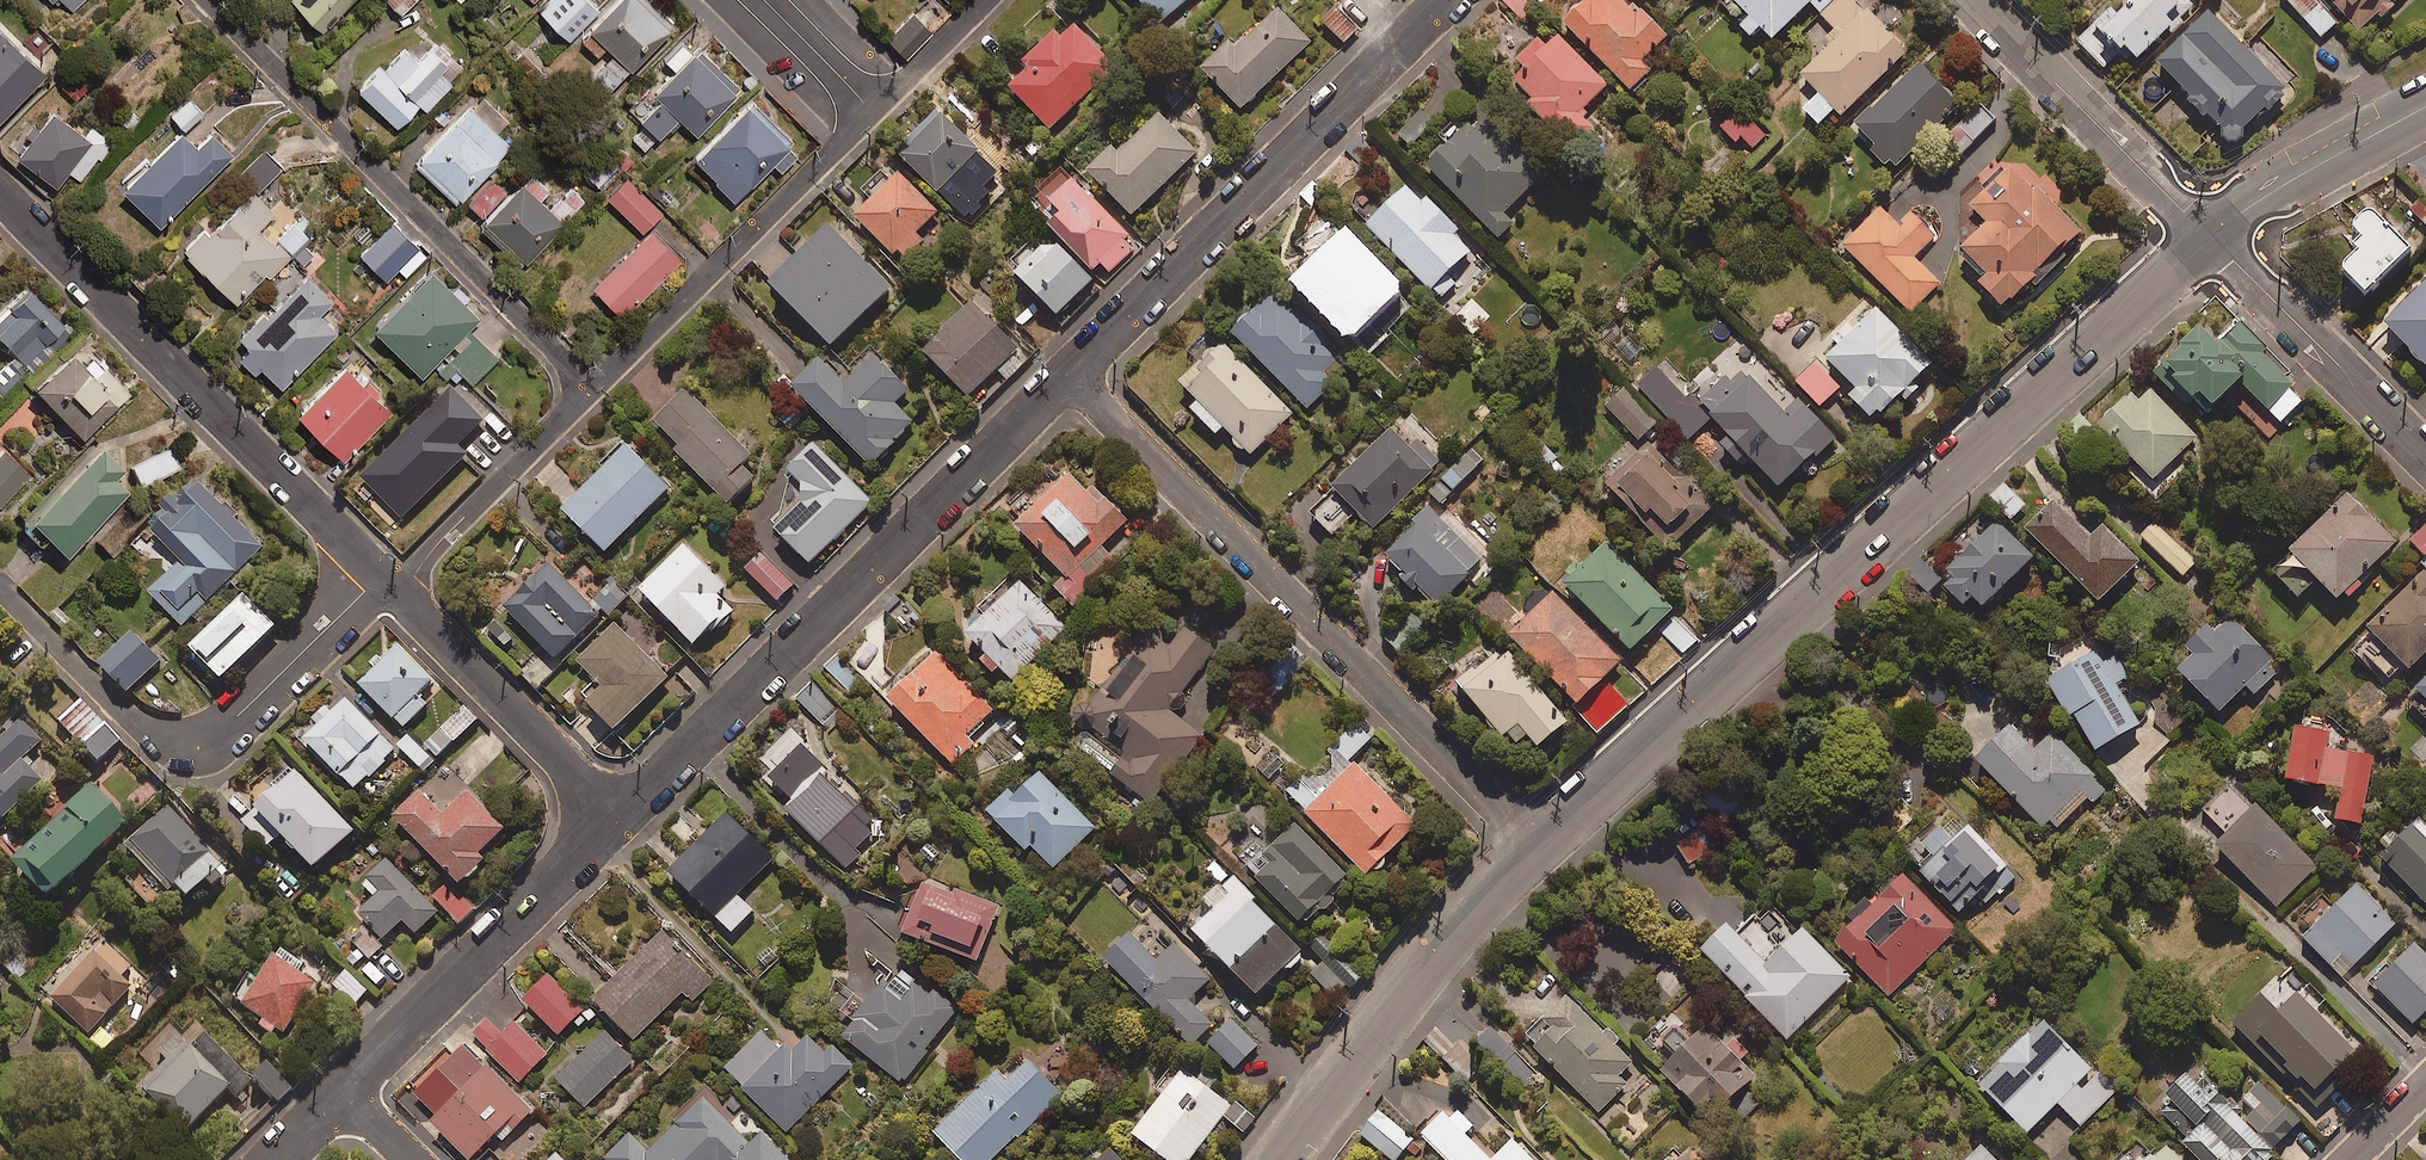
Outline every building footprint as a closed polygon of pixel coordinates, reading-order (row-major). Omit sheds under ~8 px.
[(67,14),(82,0),(54,0),(67,14)] [(319,28),(348,0),(291,0),(319,28)] [(399,14),(413,0),(386,0),(399,14)] [(600,10),(589,0),(549,0),(539,10),(571,40),(600,10)] [(647,0),(618,0),(588,30),(629,70),(673,26),(647,0)] [(1160,25),(1190,0),(1138,0),(1160,25)] [(1523,21),(1543,0),(1502,0),(1523,21)] [(1565,23),(1631,91),(1651,72),(1642,62),(1668,37),(1639,7),(1633,13),(1620,0),(1582,0),(1585,3),(1565,23)] [(1823,16),(1839,0),(1731,0),(1723,8),(1753,39),(1762,30),(1774,41),(1812,4),(1823,16)] [(1822,17),(1834,30),(1823,41),(1830,49),(1802,76),(1821,95),(1805,110),(1820,125),(1835,111),(1840,116),(1906,51),(1857,0),(1839,0),(1823,16),(1822,17)] [(2117,12),(2113,8),(2078,42),(2104,68),(2125,47),(2139,61),(2176,26),(2169,19),(2180,8),(2186,15),(2194,7),(2187,0),(2129,0),(2117,12)] [(2322,39),(2346,18),(2360,33),(2396,0),(2286,0),(2322,39)] [(930,26),(910,10),(886,38),(905,54),(930,26)] [(1311,43),(1279,10),(1236,52),(1230,46),(1204,72),(1242,110),(1311,43)] [(2236,146),(2246,137),(2242,133),(2267,109),(2271,113),(2292,94),(2215,11),(2159,63),(2236,146)] [(1116,67),(1076,26),(1064,38),(1058,32),(1024,65),(1030,71),(1011,90),(1050,130),(1116,67)] [(0,32),(0,115),(41,75),(0,32)] [(1549,49),(1540,40),(1519,61),(1528,71),(1516,83),(1535,102),(1529,108),(1572,150),(1596,126),(1582,112),(1608,86),(1560,38),(1549,49)] [(690,50),(679,40),(661,59),(671,69),(690,50)] [(464,69),(435,41),(416,61),(402,48),(384,67),(379,63),(356,88),(395,125),(417,103),(425,110),(464,69)] [(736,97),(690,51),(630,111),(657,138),(677,117),(697,137),(736,97)] [(1920,66),(1857,126),(1867,136),(1876,146),(1870,152),(1886,168),(1892,162),(1897,167),(1959,106),(1920,66)] [(201,114),(186,97),(168,112),(183,130),(201,114)] [(779,170),(796,153),(787,144),(791,140),(752,100),(693,156),(733,198),(771,162),(779,170)] [(410,162),(454,205),(512,147),(468,103),(410,162)] [(1944,141),(1960,157),(1994,123),(1978,107),(1944,141)] [(90,141),(49,110),(16,154),(57,185),(90,141)] [(1737,111),(1720,132),(1737,146),(1742,139),(1757,151),(1769,136),(1737,111)] [(979,151),(938,112),(898,154),(968,220),(989,197),(961,171),(979,151)] [(1543,175),(1481,114),(1450,146),(1429,168),(1501,239),(1516,224),(1505,214),(1543,175)] [(1197,154),(1160,117),(1118,157),(1111,149),(1088,171),(1133,217),(1197,154)] [(119,186),(157,224),(230,152),(209,130),(193,146),(177,129),(119,186)] [(595,184),(616,164),(622,170),(633,160),(610,136),(578,167),(595,184)] [(281,168),(262,148),(241,168),(259,188),(281,168)] [(1980,285),(2005,310),(2034,281),(2039,286),(2069,257),(2064,251),(2082,234),(2054,206),(2066,194),(2046,173),(2041,178),(2029,165),(1992,161),(1973,179),(1984,190),(1969,205),(1989,225),(1962,250),(1989,277),(1980,285)] [(1131,231),(1059,171),(1025,212),(1095,271),(1100,265),(1112,275),(1134,249),(1124,240),(1131,231)] [(855,218),(894,256),(897,252),(905,260),(923,242),(916,235),(938,212),(899,174),(855,218)] [(660,211),(624,176),(605,195),(641,230),(660,211)] [(491,178),(466,204),(479,217),(505,191),(491,178)] [(562,222),(519,181),(481,220),(525,261),(562,222)] [(1475,247),(1410,184),(1367,228),(1441,300),(1456,284),(1448,275),(1475,247)] [(201,228),(181,247),(234,300),(282,252),(255,225),(270,210),(250,190),(206,233),(201,228)] [(1898,226),(1881,209),(1844,247),(1912,313),(1940,284),(1914,259),(1936,236),(1912,212),(1898,226)] [(2349,276),(2369,296),(2413,251),(2376,215),(2369,216),(2363,219),(2360,231),(2367,238),(2357,247),(2361,250),(2348,263),(2346,270),(2349,276)] [(424,256),(391,221),(358,253),(384,280),(397,268),(404,275),(424,256)] [(890,291),(830,228),(770,286),(831,348),(890,291)] [(679,260),(650,230),(592,287),(622,317),(679,260)] [(1296,273),(1370,352),(1388,335),(1383,329),(1405,307),(1337,235),(1296,273)] [(1061,248),(1043,248),(1015,276),(1057,318),(1094,282),(1061,248)] [(478,318),(428,268),(370,326),(421,376),(478,318)] [(329,303),(304,278),(268,315),(263,310),(237,336),(246,346),(234,358),(251,374),(258,367),(280,389),(336,333),(317,315),(329,303)] [(2425,365),(2425,284),(2386,325),(2425,365)] [(21,290),(0,310),(0,342),(23,365),(60,329),(21,290)] [(1334,341),(1301,307),(1294,314),(1275,294),(1233,335),(1308,410),(1332,386),(1322,375),(1339,358),(1328,347),(1334,341)] [(925,355),(969,399),(996,371),(1005,380),(1026,359),(973,307),(925,355)] [(1850,397),(1879,426),(1903,402),(1907,406),(1922,392),(1915,385),(1934,366),(1878,309),(1862,325),(1856,319),(1834,341),(1840,348),(1827,360),(1858,390),(1850,397)] [(2281,424),(2305,402),(2262,355),(2267,350),(2243,325),(2219,348),(2203,331),(2156,374),(2189,409),(2197,401),(2210,415),(2243,384),(2281,424)] [(1631,330),(1615,348),(1633,365),(1650,347),(1631,330)] [(497,358),(475,335),(447,363),(470,385),(497,358)] [(1293,415),(1222,344),(1181,386),(1199,403),(1191,411),(1217,437),(1223,430),(1250,457),(1293,415)] [(27,388),(77,439),(124,392),(98,366),(87,377),(63,353),(27,388)] [(908,392),(873,357),(844,386),(820,361),(792,389),(871,467),(915,423),(896,405),(908,392)] [(6,362),(0,368),(0,389),(9,397),(25,380),(6,362)] [(1841,389),(1815,363),(1796,382),(1821,408),(1841,389)] [(389,410),(343,365),(295,414),(340,459),(389,410)] [(1747,455),(1780,489),(1815,456),(1819,460),(1839,441),(1805,406),(1790,420),(1739,367),(1700,404),(1733,438),(1723,447),(1739,464),(1747,455)] [(1712,420),(1669,373),(1646,395),(1689,441),(1712,420)] [(482,420),(449,387),(358,476),(399,518),(466,453),(457,444),(482,420)] [(2139,400),(2133,394),(2092,436),(2159,502),(2198,461),(2187,450),(2199,439),(2149,389),(2139,400)] [(751,460),(688,392),(653,425),(728,506),(755,480),(743,467),(751,460)] [(1630,395),(1612,411),(1640,442),(1658,425),(1630,395)] [(2281,430),(2256,404),(2244,414),(2270,441),(2281,430)] [(1434,471),(1392,430),(1333,489),(1376,530),(1434,471)] [(1680,476),(1651,445),(1607,485),(1669,552),(1713,512),(1680,476)] [(120,470),(96,446),(22,519),(61,557),(127,492),(113,478),(120,470)] [(669,489),(626,447),(562,511),(605,554),(669,489)] [(815,447),(789,472),(804,486),(796,494),(805,502),(776,531),(810,565),(872,504),(815,447)] [(177,468),(166,448),(129,468),(139,488),(177,468)] [(1482,461),(1470,451),(1432,496),(1443,506),(1482,461)] [(2,452),(0,453),(0,504),(27,477),(2,452)] [(1069,476),(1016,528),(1067,581),(1102,547),(1127,523),(1092,486),(1085,493),(1069,476)] [(2027,507),(2003,482),(1987,498),(2011,523),(2027,507)] [(262,549),(200,486),(152,534),(179,560),(145,593),(181,629),(262,549)] [(2397,545),(2348,497),(2273,573),(2301,600),(2319,581),(2340,602),(2397,545)] [(2094,538),(2056,500),(2027,529),(2101,604),(2141,564),(2105,527),(2094,538)] [(1490,550),(1433,502),(1384,560),(1440,608),(1490,550)] [(2197,563),(2154,524),(2141,538),(2184,577),(2197,563)] [(2033,560),(1995,525),(1939,586),(1963,608),(1972,598),(1986,611),(2033,560)] [(2411,542),(2425,558),(2425,528),(2411,542)] [(1606,545),(1584,567),(1577,560),(1558,579),(1578,599),(1633,653),(1674,611),(1606,545)] [(640,590),(694,647),(716,626),(719,629),(734,615),(717,596),(725,589),(685,547),(640,590)] [(1121,567),(1102,547),(1067,581),(1056,592),(1075,611),(1121,567)] [(793,586),(761,555),(746,571),(778,602),(793,586)] [(602,619),(546,565),(506,606),(562,661),(602,619)] [(2425,658),(2425,576),(2424,574),(2373,628),(2376,631),(2356,652),(2388,682),(2403,665),(2412,673),(2425,658)] [(1021,581),(966,636),(1013,683),(1068,629),(1021,581)] [(1622,663),(1554,595),(1511,637),(1580,705),(1622,663)] [(275,628),(245,597),(190,651),(221,682),(275,628)] [(1173,788),(1199,755),(1195,751),(1235,702),(1213,685),(1183,723),(1168,711),(1215,653),(1165,613),(1098,696),(1085,686),(1062,715),(1086,733),(1090,727),(1127,756),(1111,775),(1151,807),(1169,785),(1173,788)] [(2282,670),(2224,613),(2188,649),(2196,656),(2179,673),(2221,714),(2248,688),(2256,696),(2282,670)] [(514,639),(495,619),(484,630),(503,650),(514,639)] [(1699,639),(1681,621),(1666,637),(1684,655),(1699,639)] [(668,678),(615,627),(577,666),(601,689),(584,706),(613,735),(668,678)] [(158,659),(132,633),(97,667),(124,694),(158,659)] [(433,683),(396,646),(356,685),(394,723),(433,683)] [(558,668),(542,651),(518,674),(535,691),(558,668)] [(993,712),(935,653),(888,700),(953,766),(975,744),(968,737),(993,712)] [(1511,736),(1519,746),(1529,738),(1539,750),(1568,726),(1508,653),(1499,660),(1496,656),(1460,686),(1505,741),(1511,736)] [(2077,716),(2098,753),(2142,728),(2119,688),(2131,681),(2118,658),(2106,665),(2100,654),(2047,684),(2068,721),(2077,716)] [(1282,696),(1299,668),(1280,657),(1263,685),(1282,696)] [(844,716),(812,684),(798,699),(830,731),(844,716)] [(396,750),(346,700),(304,742),(354,791),(396,750)] [(2184,721),(2164,702),(2150,717),(2169,736),(2184,721)] [(477,721),(464,707),(426,744),(438,757),(477,721)] [(19,720),(0,739),(0,821),(41,781),(22,762),(42,743),(19,720)] [(79,751),(94,767),(118,742),(103,727),(79,751)] [(2050,822),(2057,829),(2089,799),(2094,804),(2109,791),(2054,735),(2038,751),(2014,727),(1978,763),(2043,829),(2050,822)] [(2338,822),(2363,827),(2375,761),(2329,752),(2332,736),(2299,729),(2289,783),(2331,791),(2329,800),(2342,803),(2338,822)] [(434,762),(408,736),(397,747),(423,772),(434,762)] [(2423,737),(2408,750),(2423,768),(2425,766),(2425,741),(2423,737)] [(1288,762),(1273,747),(1253,765),(1267,781),(1288,762)] [(1357,763),(1304,815),(1368,880),(1421,828),(1357,763)] [(356,830),(294,769),(253,811),(314,871),(356,830)] [(1096,829),(1037,770),(1013,794),(1010,791),(988,814),(1026,852),(1030,847),(1054,871),(1096,829)] [(866,827),(872,821),(821,775),(785,814),(847,870),(861,854),(856,849),(871,832),(866,827)] [(2201,810),(2229,838),(2256,811),(2227,783),(2201,810)] [(126,825),(88,786),(4,867),(43,906),(126,825)] [(1716,787),(1702,805),(1727,824),(1741,806),(1716,787)] [(417,793),(391,818),(458,886),(484,861),(478,855),(503,831),(466,793),(441,818),(417,793)] [(223,866),(166,808),(126,847),(183,905),(223,866)] [(2256,811),(2229,838),(2218,849),(2278,908),(2318,868),(2258,809),(2256,811)] [(774,859),(727,814),(669,874),(732,935),(754,913),(737,897),(774,859)] [(1903,860),(1960,918),(1990,888),(2000,897),(2018,879),(1970,830),(1965,834),(1952,821),(1926,846),(1922,842),(1903,860)] [(1720,846),(1706,824),(1676,844),(1690,865),(1720,846)] [(1239,860),(1300,924),(1316,909),(1320,914),(1338,898),(1333,893),(1347,879),(1297,826),(1267,855),(1256,844),(1239,860)] [(2414,830),(2383,860),(2425,904),(2425,841),(2414,830)] [(1231,875),(1213,857),(1201,868),(1219,887),(1231,875)] [(438,912),(386,861),(367,879),(379,891),(357,913),(384,939),(402,921),(415,935),(438,912)] [(162,896),(140,873),(124,889),(146,912),(162,896)] [(1853,925),(1836,942),(1890,997),(1958,930),(1904,875),(1875,904),(1869,898),(1847,919),(1853,925)] [(1194,931),(1256,998),(1286,970),(1289,974),(1305,958),(1254,903),(1257,900),(1234,876),(1206,903),(1214,912),(1194,931)] [(999,907),(924,880),(903,937),(978,964),(999,907)] [(474,910),(448,883),(433,898),(459,924),(474,910)] [(2397,925),(2359,887),(2305,940),(2344,979),(2397,925)] [(1768,968),(1728,927),(1702,952),(1788,1040),(1851,979),(1805,932),(1768,968)] [(356,948),(345,958),(354,967),(364,957),(370,963),(384,949),(366,929),(351,943),(356,948)] [(711,983),(661,934),(595,1003),(636,1042),(681,994),(692,1004),(711,983)] [(1324,935),(1311,947),(1324,961),(1347,986),(1350,990),(1364,978),(1324,935)] [(1157,963),(1129,936),(1103,962),(1191,1049),(1214,1026),(1189,1002),(1211,980),(1175,945),(1157,963)] [(129,967),(102,944),(49,1004),(87,1036),(129,988),(119,979),(129,967)] [(2417,945),(2375,986),(2414,1026),(2425,1014),(2425,954),(2417,945)] [(311,985),(269,960),(239,1008),(281,1034),(311,985)] [(1347,986),(1324,961),(1310,974),(1332,999),(1347,986)] [(1693,982),(1675,962),(1655,981),(1673,1000),(1693,982)] [(365,994),(344,974),(331,988),(352,1008),(365,994)] [(550,975),(524,1001),(560,1037),(586,1011),(550,975)] [(2339,1079),(2359,1059),(2300,998),(2303,995),(2285,976),(2235,1026),(2318,1110),(2344,1085),(2339,1079)] [(885,982),(841,1037),(901,1084),(959,1010),(934,990),(929,996),(915,985),(901,1003),(886,992),(890,987),(885,982)] [(1619,1077),(1632,1064),(1617,1048),(1620,1045),(1570,995),(1526,1038),(1599,1113),(1627,1085),(1619,1077)] [(487,1020),(472,1034),(520,1082),(548,1054),(516,1021),(502,1035),(487,1020)] [(1257,1047),(1230,1022),(1208,1046),(1235,1071),(1257,1047)] [(2115,1093),(2044,1024),(1981,1089),(2029,1135),(2059,1105),(2082,1127),(2115,1093)] [(1491,1029),(1478,1042),(1525,1088),(1538,1075),(1491,1029)] [(1660,1047),(1675,1062),(1664,1074),(1704,1113),(1715,1102),(1725,1112),(1757,1079),(1707,1030),(1693,1045),(1678,1030),(1660,1047)] [(194,1031),(136,1088),(181,1134),(226,1090),(235,1098),(247,1086),(194,1031)] [(636,1060),(609,1031),(557,1080),(583,1109),(636,1060)] [(780,1052),(760,1031),(724,1065),(788,1132),(854,1070),(832,1046),(824,1054),(809,1038),(794,1053),(787,1045),(780,1052)] [(1457,1046),(1445,1059),(1468,1081),(1481,1068),(1457,1046)] [(462,1047),(415,1096),(438,1118),(431,1126),(466,1159),(472,1159),(496,1136),(503,1143),(531,1114),(462,1047)] [(1029,1061),(1007,1082),(998,1073),(934,1132),(960,1159),(994,1159),(1062,1097),(1029,1061)] [(2213,1159),(2276,1159),(2281,1155),(2277,1151),(2302,1122),(2257,1083),(2237,1106),(2195,1069),(2158,1112),(2213,1159)] [(1183,1071),(1131,1136),(1161,1159),(1190,1159),(1231,1108),(1183,1071)] [(604,1159),(738,1159),(753,1146),(707,1098),(649,1153),(630,1134),(604,1159)] [(1236,1104),(1224,1119),(1244,1135),(1256,1119),(1236,1104)] [(1361,1135),(1392,1159),(1397,1159),(1413,1140),(1380,1113),(1361,1135)] [(1424,1139),(1445,1159),(1489,1159),(1467,1138),(1474,1130),(1461,1116),(1452,1125),(1445,1118),(1424,1139)] [(753,1146),(738,1159),(786,1159),(763,1136),(753,1146)] [(1513,1142),(1495,1159),(1530,1159),(1513,1142)] [(1981,1148),(1969,1159),(1994,1159),(1981,1148)] [(1694,1149),(1684,1159),(1705,1159),(1694,1149)] [(2138,1149),(2127,1159),(2150,1159),(2138,1149)] [(2167,1149),(2156,1159),(2179,1159),(2167,1149)] [(1115,1151),(1106,1159),(1124,1159),(1115,1151)]
